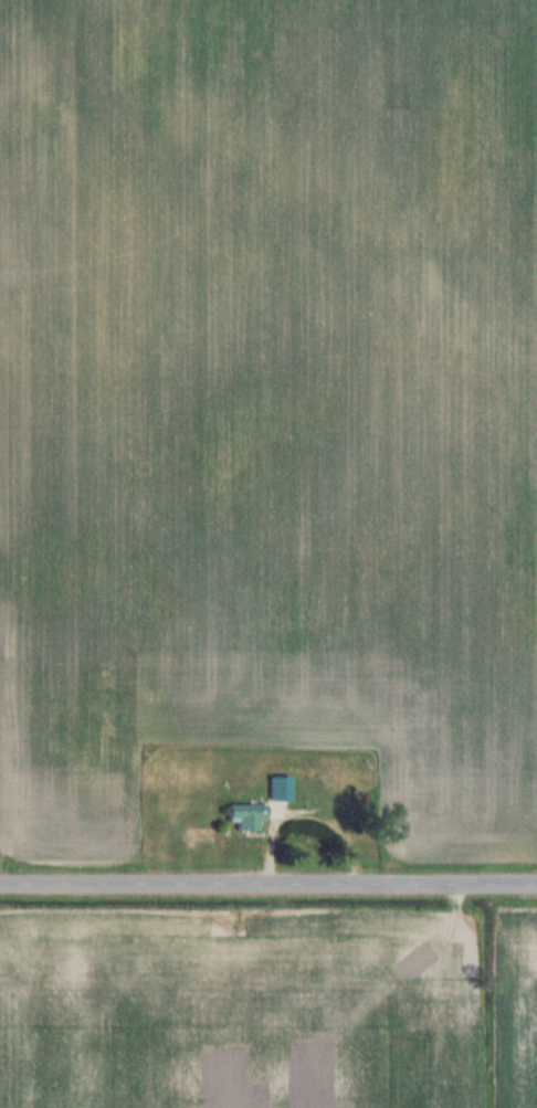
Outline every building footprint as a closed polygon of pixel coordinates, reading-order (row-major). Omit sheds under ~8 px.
[(295,775),(273,775),(273,802),(295,802),(295,775)] [(231,820),(240,820),(240,829),(265,829),(265,817),(272,817),(272,803),(231,803),(231,820)]
